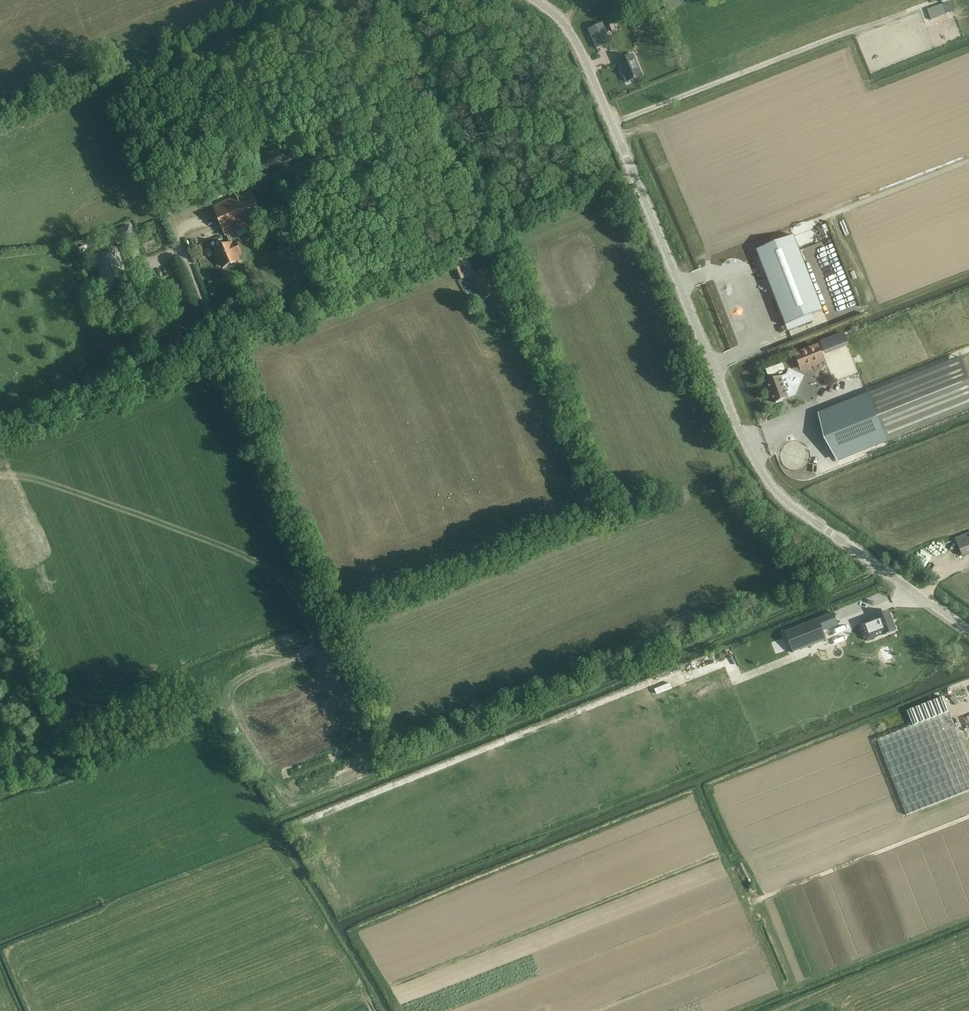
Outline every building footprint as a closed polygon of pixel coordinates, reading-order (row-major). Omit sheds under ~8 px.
[(666,11),(683,4),(681,0),(661,0),(666,11)] [(930,8),(933,18),(949,13),(945,3),(930,8)] [(609,25),(612,32),(617,30),(614,22),(609,25)] [(602,23),(588,29),(597,48),(611,42),(602,23)] [(618,61),(627,82),(642,76),(633,54),(618,61)] [(286,161),(282,150),(254,161),(259,172),(286,161)] [(237,230),(263,219),(251,190),(213,206),(225,235),(226,235),(230,244),(215,250),(223,267),(239,260),(237,255),(242,254),(237,241),(235,241),(234,240),(240,238),(237,230)] [(133,236),(128,225),(106,234),(110,246),(133,236)] [(765,273),(785,325),(823,310),(794,235),(756,250),(759,256),(755,258),(761,275),(765,273)] [(836,265),(844,262),(837,244),(829,246),(836,265)] [(114,251),(95,259),(107,286),(126,278),(114,251)] [(460,266),(454,268),(459,281),(465,278),(460,266)] [(492,278),(491,279),(487,269),(475,274),(478,283),(476,284),(479,290),(483,299),(491,296),(495,307),(503,303),(495,284),(492,278)] [(817,346),(796,355),(802,369),(823,361),(817,346)] [(820,413),(839,460),(968,410),(968,379),(961,357),(820,413)] [(777,403),(782,401),(781,400),(789,397),(794,395),(796,391),(791,378),(791,377),(787,375),(781,377),(781,376),(766,382),(773,402),(776,401),(777,403)] [(955,537),(962,556),(968,553),(968,532),(955,537)] [(876,618),(861,623),(864,632),(867,639),(867,640),(868,640),(876,637),(882,634),(883,634),(895,630),(889,612),(876,617),(876,618)] [(838,625),(833,613),(784,632),(793,653),(826,639),(823,631),(838,625)] [(877,740),(879,747),(906,815),(968,790),(968,763),(964,750),(959,738),(958,735),(949,712),(943,697),(907,711),(913,726),(912,726),(877,740)]
